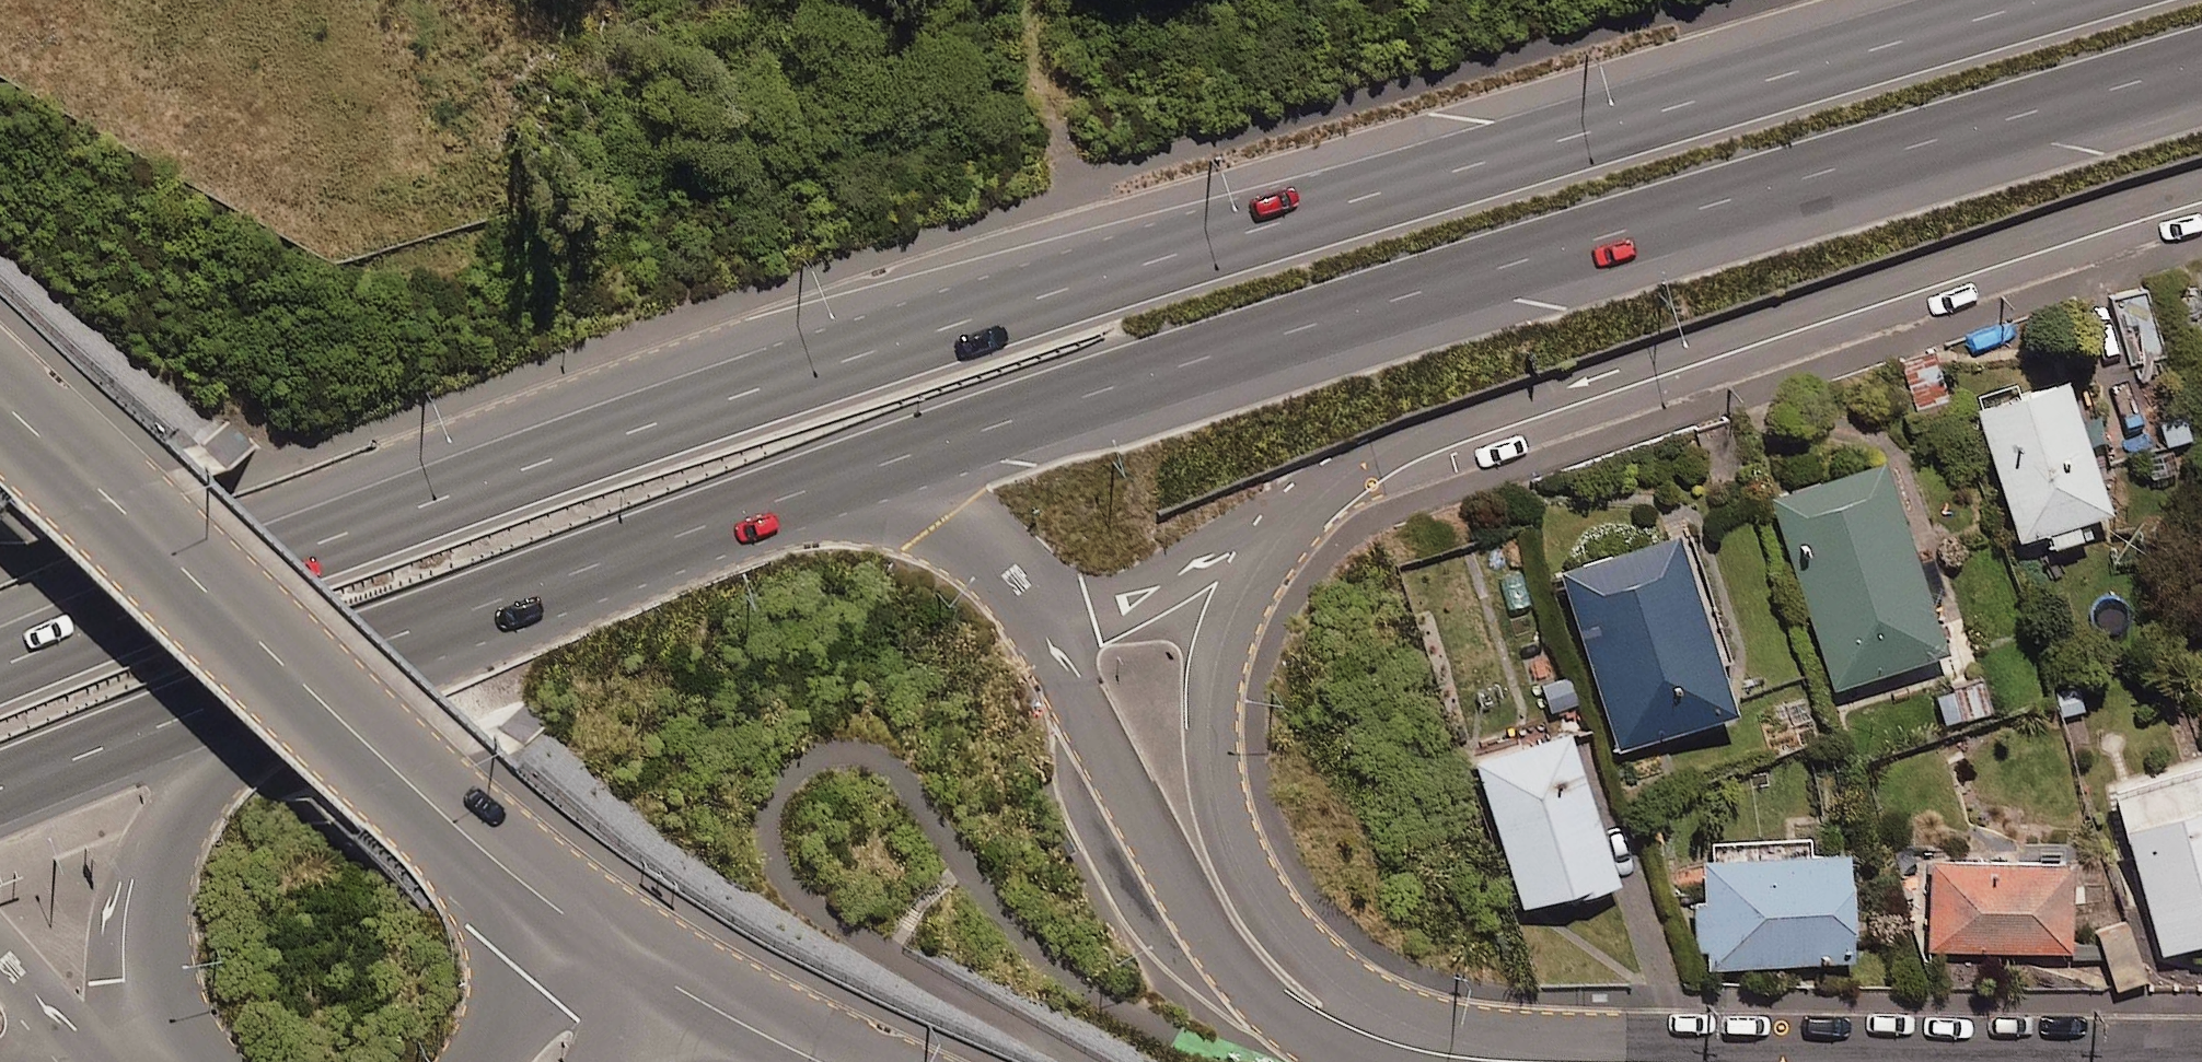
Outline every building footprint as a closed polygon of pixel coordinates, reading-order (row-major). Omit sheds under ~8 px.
[(1950,394),(1925,349),(1899,363),(1923,408),(1950,394)] [(2101,505),(2057,373),(1968,403),(2013,535),(2101,505)] [(2186,436),(2169,375),(2142,383),(2159,444),(2186,436)] [(1939,648),(1877,458),(1766,494),(1829,684),(1939,648)] [(1727,708),(1666,526),(1552,565),(1613,746),(1727,708)] [(1984,709),(1976,676),(1930,687),(1938,720),(1984,709)] [(1609,875),(1559,726),(1468,756),(1517,905),(1609,875)] [(2103,787),(2153,948),(2201,933),(2201,756),(2103,787)] [(1835,834),(1688,843),(1695,965),(1843,956),(1835,834)] [(2067,951),(2067,860),(1925,861),(1925,952),(2067,951)]
